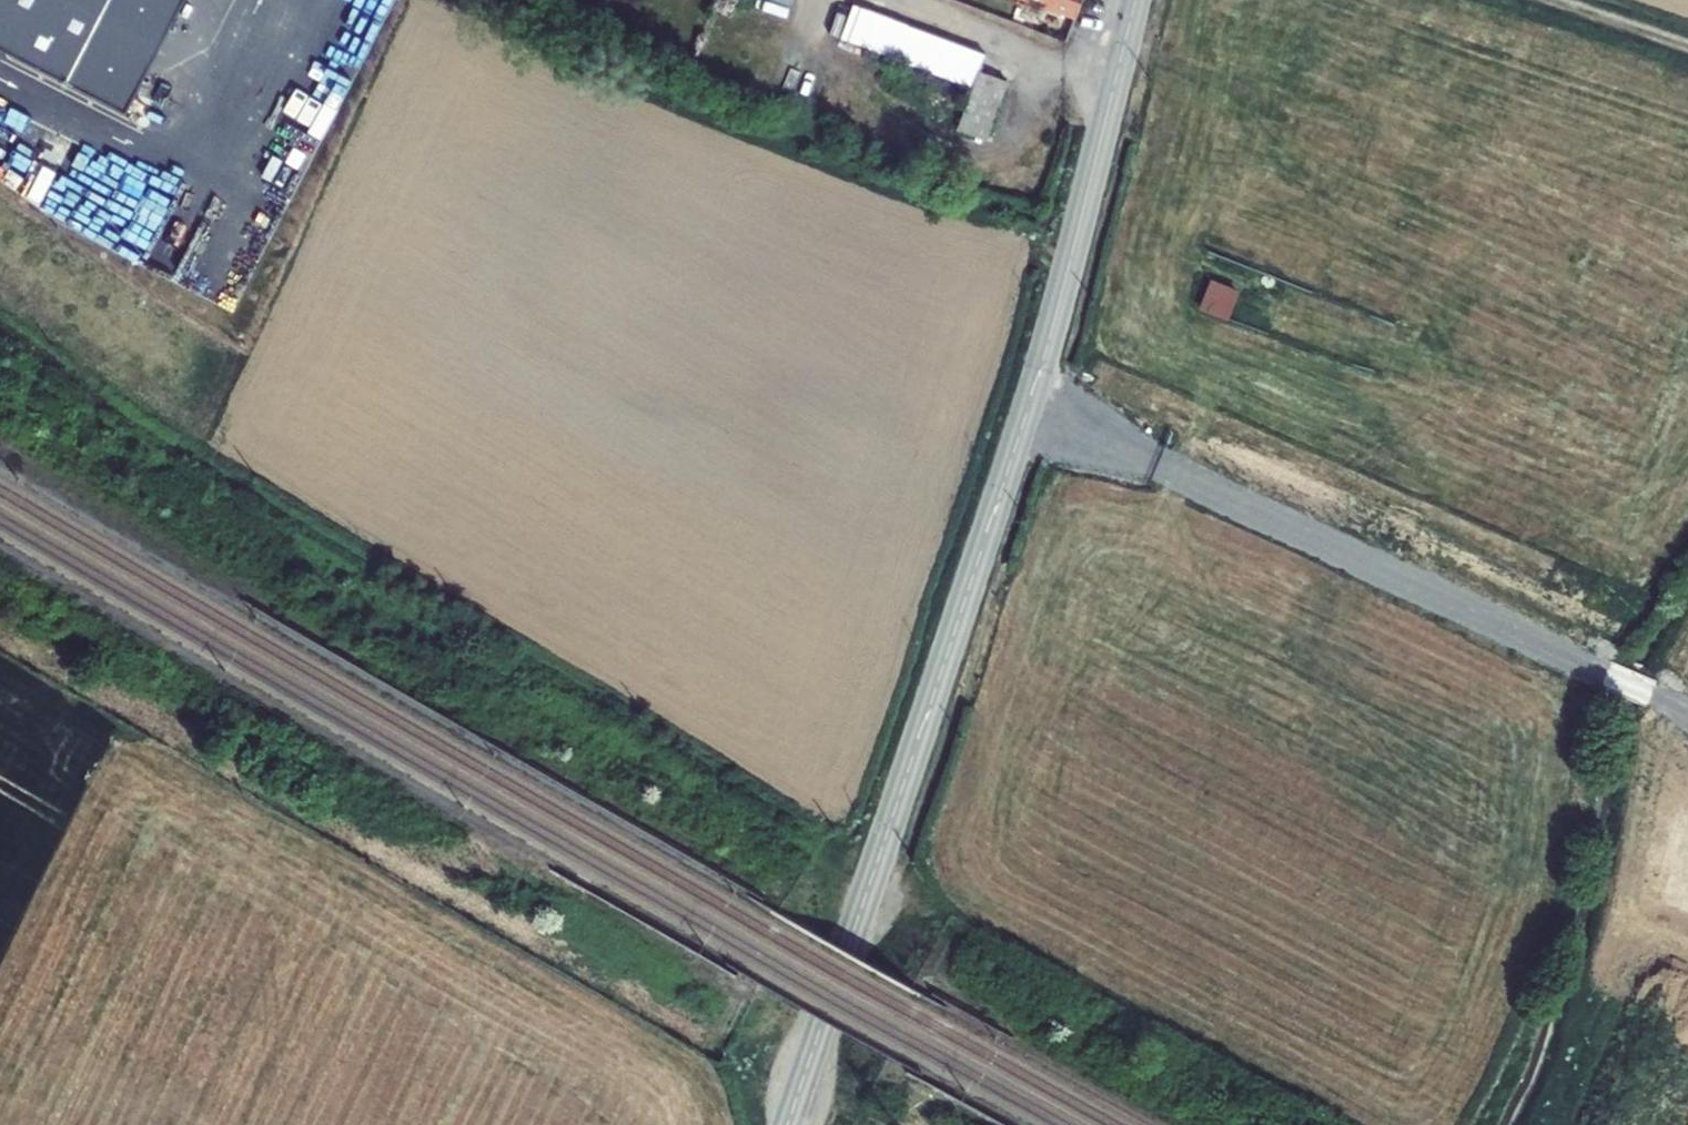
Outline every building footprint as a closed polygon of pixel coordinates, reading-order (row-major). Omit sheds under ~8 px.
[(126,110),(182,0),(0,0),(0,47),(126,110)] [(1076,17),(1083,0),(1030,0),(1076,17)] [(980,72),(986,54),(854,6),(842,37),(974,86),(958,129),(985,140),(1007,82),(980,72)] [(1226,319),(1239,289),(1209,276),(1196,306),(1226,319)]
